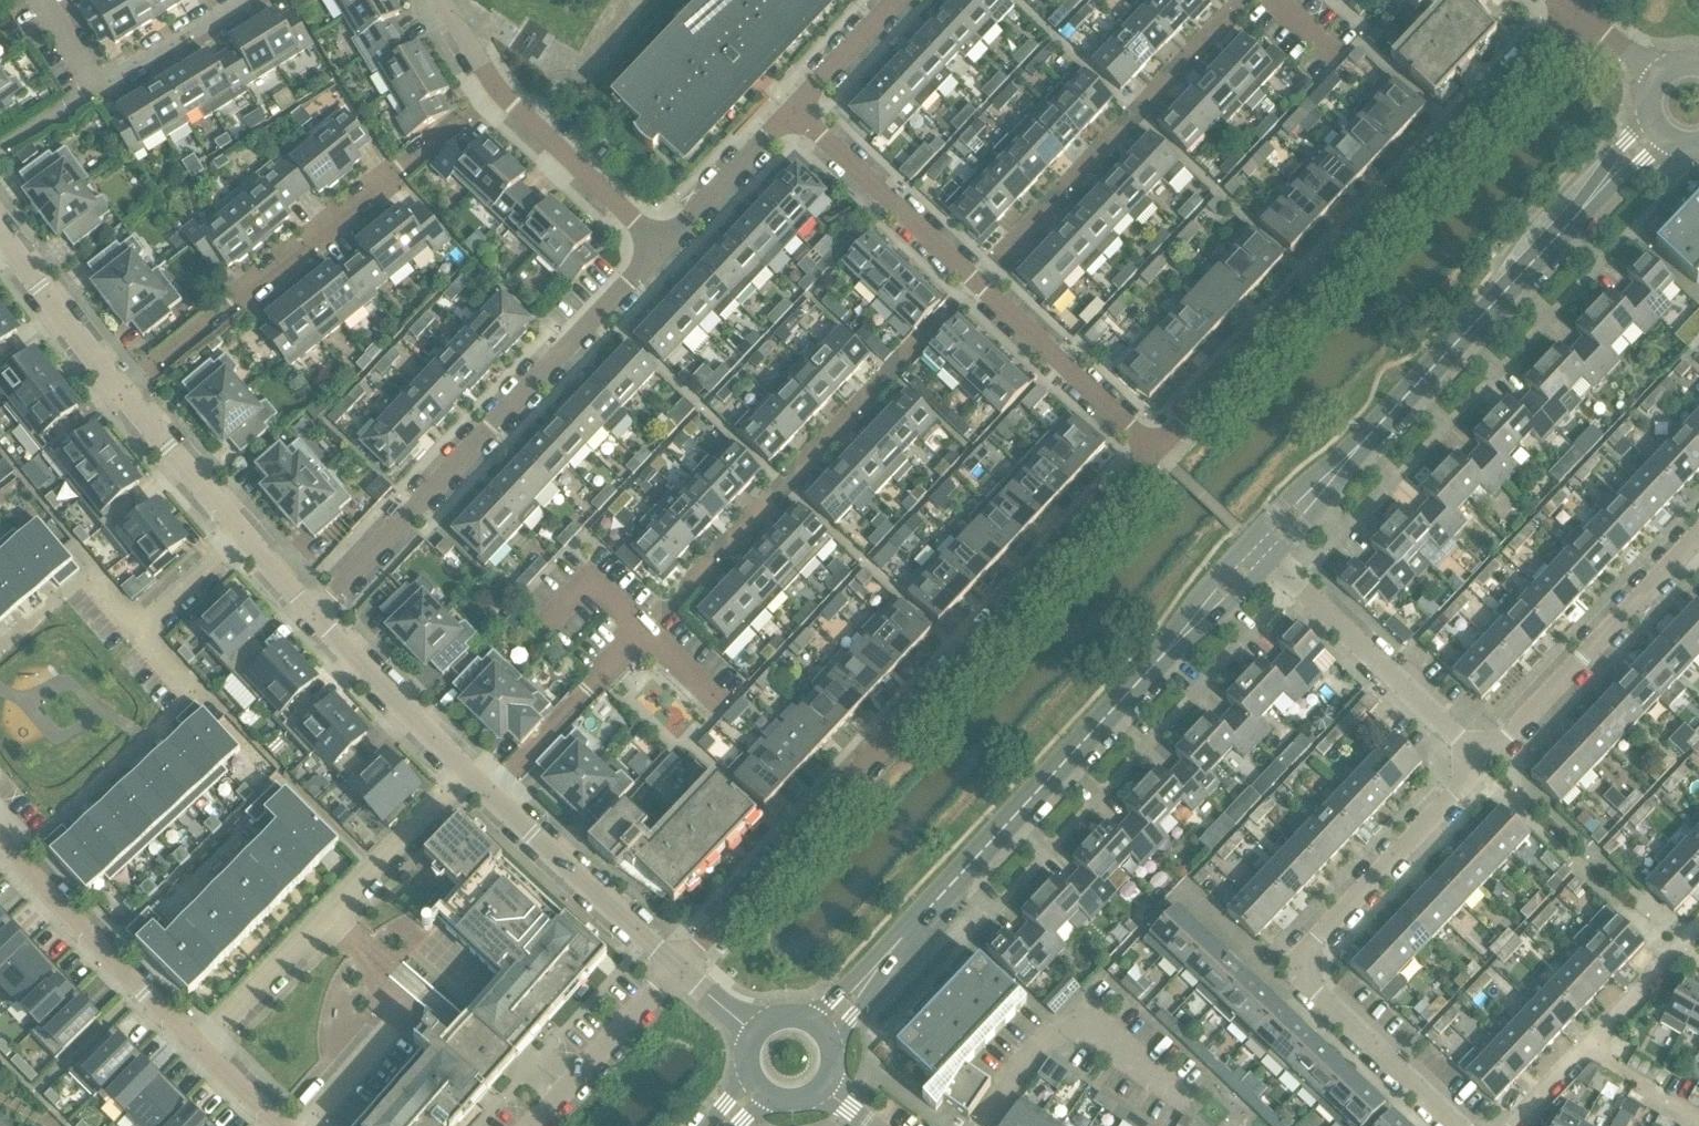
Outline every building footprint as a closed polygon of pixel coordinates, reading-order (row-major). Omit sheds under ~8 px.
[(119,0),(97,0),(79,11),(98,41),(101,46),(112,39),(116,45),(138,31),(119,0)] [(138,31),(159,18),(148,0),(119,0),(138,31)] [(159,18),(181,5),(178,0),(148,0),(159,18)] [(344,17),(372,0),(333,0),(344,17)] [(363,59),(402,35),(393,19),(399,16),(394,7),(395,3),(393,0),(372,0),(344,17),(357,39),(353,42),(363,59)] [(633,132),(634,135),(636,138),(638,140),(640,143),(642,145),(644,147),(647,149),(650,150),(653,151),(653,150),(660,142),(677,158),(693,140),(698,144),(716,125),(711,121),(727,104),(732,108),(750,89),(748,87),(764,70),(766,73),(783,54),(779,49),(795,32),(800,37),(817,18),(813,14),(826,0),(712,0),(702,12),(704,14),(688,31),(685,29),(668,47),(672,52),(656,69),(651,64),(634,83),(638,87),(621,105),(642,125),(634,132),(633,132)] [(947,11),(981,43),(996,27),(968,0),(950,0),(953,4),(947,11)] [(996,27),(1014,8),(1006,0),(968,0),(996,27)] [(1066,4),(1073,11),(1082,1),(1081,0),(1069,0),(1066,4)] [(1136,6),(1170,39),(1187,21),(1164,0),(1142,0),(1136,6)] [(1187,21),(1191,16),(1196,21),(1211,6),(1205,0),(1164,0),(1187,21)] [(1363,0),(1354,0),(1348,6),(1360,17),(1370,6),(1363,0)] [(1417,13),(1423,7),(1437,20),(1395,64),(1433,101),(1495,36),(1483,24),(1488,19),(1473,0),(1403,0),(1417,13)] [(1073,11),(1066,4),(1057,14),(1064,21),(1073,11)] [(1136,6),(1120,24),(1154,56),(1170,39),(1136,6)] [(1086,7),(1077,17),(1084,24),(1093,14),(1086,7)] [(936,14),(927,24),(959,53),(965,60),(981,43),(947,11),(940,18),(936,14)] [(276,13),(253,27),(278,68),(312,47),(293,17),(290,12),(279,19),(276,13)] [(1413,20),(1420,27),(1426,20),(1419,14),(1413,20)] [(1084,24),(1077,17),(1068,26),(1075,33),(1084,24)] [(922,37),(916,44),(943,70),(959,53),(927,24),(919,33),(922,37)] [(1103,41),(1110,47),(1137,73),(1154,56),(1120,24),(1103,41)] [(234,47),(223,54),(244,88),(278,68),(253,27),(230,41),(234,47)] [(1367,38),(1374,44),(1383,35),(1377,29),(1367,38)] [(1254,47),(1240,33),(1225,48),(1230,53),(1225,58),(1260,90),(1287,61),(1272,48),(1262,58),(1252,49),(1254,47)] [(378,73),(391,94),(434,68),(427,56),(423,55),(418,46),(412,50),(402,35),(363,59),(373,75),(378,73)] [(1031,41),(1022,51),(1029,58),(1038,48),(1031,41)] [(905,47),(896,57),(935,94),(951,77),(943,70),(916,44),(909,51),(905,47)] [(1137,73),(1110,47),(1092,66),(1120,92),(1137,73)] [(1357,49),(1348,59),(1356,67),(1365,57),(1357,49)] [(1029,58),(1022,51),(1012,60),(1020,67),(1029,58)] [(1043,52),(1034,62),(1042,69),(1051,59),(1043,52)] [(209,54),(185,68),(213,114),(247,93),(244,88),(223,54),(212,60),(209,54)] [(891,69),(885,76),(920,110),(935,94),(896,57),(887,66),(891,69)] [(1260,90),(1225,58),(1209,75),(1243,108),(1260,90)] [(1042,69),(1034,62),(1025,71),(1033,78),(1042,69)] [(185,68),(163,82),(185,119),(200,109),(206,118),(213,114),(185,68)] [(434,68),(391,94),(404,116),(397,121),(407,138),(445,115),(450,112),(440,96),(446,93),(441,84),(442,80),(434,68)] [(1078,68),(1061,86),(1095,119),(1112,100),(1078,68)] [(999,74),(990,83),(998,90),(1007,81),(999,74)] [(1243,108),(1209,75),(1192,93),(1220,119),(1227,125),(1243,108)] [(1332,75),(1323,85),(1331,93),(1340,83),(1332,75)] [(920,110),(885,76),(878,84),(874,80),(865,89),(897,119),(904,126),(920,110)] [(12,110),(9,105),(26,93),(16,79),(4,82),(0,77),(0,118),(12,110)] [(1369,96),(1375,103),(1376,102),(1406,130),(1423,112),(1387,78),(1369,96)] [(1296,89),(1304,96),(1313,86),(1306,79),(1296,89)] [(163,82),(140,96),(162,132),(167,139),(189,126),(185,119),(163,82)] [(998,90),(990,83),(981,93),(989,100),(998,90)] [(1331,93),(1323,85),(1314,95),(1322,102),(1331,93)] [(1061,86),(1044,104),(1078,136),(1095,119),(1061,86)] [(1011,87),(1001,96),(1009,103),(1018,94),(1011,87)] [(897,119),(865,89),(853,102),(857,105),(851,112),(862,122),(858,126),(871,138),(874,134),(878,138),(897,119)] [(1192,93),(1176,110),(1204,136),(1220,119),(1192,93)] [(162,132),(140,96),(118,110),(122,116),(111,123),(113,127),(132,158),(145,150),(142,145),(162,132)] [(1009,103),(1001,96),(992,106),(1000,113),(1009,103)] [(1369,96),(1353,113),(1360,120),(1389,148),(1406,130),(1376,102),(1375,103),(1369,96)] [(1028,121),(1034,127),(1062,153),(1078,136),(1044,104),(1028,121)] [(968,107),(959,116),(967,123),(976,114),(968,107)] [(302,109),(292,118),(302,130),(312,122),(302,109)] [(1204,136),(1176,110),(1159,128),(1186,155),(1204,136)] [(1300,110),(1290,120),(1298,127),(1308,118),(1300,110)] [(332,129),(313,145),(341,180),(352,172),(353,167),(361,161),(353,151),(366,141),(344,113),(329,125),(332,129)] [(967,123),(959,116),(950,126),(958,133),(967,123)] [(1271,116),(1262,125),(1269,132),(1278,123),(1271,116)] [(1298,127),(1290,120),(1281,129),(1289,137),(1298,127)] [(1360,120),(1343,137),(1373,165),(1389,148),(1360,120)] [(978,121),(969,131),(976,138),(985,128),(978,121)] [(1269,132),(1262,125),(1253,135),(1260,142),(1269,132)] [(1034,127),(1018,144),(1045,171),(1062,153),(1034,127)] [(976,138),(969,131),(959,140),(967,147),(976,138)] [(453,176),(471,193),(506,157),(496,147),(492,147),(484,140),(480,145),(466,132),(463,136),(462,136),(432,168),(447,182),(453,176)] [(214,143),(220,152),(232,144),(227,136),(214,143)] [(1151,137),(1133,155),(1161,181),(1167,187),(1185,169),(1151,137)] [(1343,137),(1327,154),(1356,182),(1373,165),(1343,137)] [(1018,144),(1011,138),(995,156),(1001,162),(1029,188),(1045,171),(1018,144)] [(937,139),(928,149),(936,156),(945,147),(937,139)] [(309,141),(274,169),(297,197),(310,186),(318,195),(326,189),(330,189),(341,180),(313,145),(309,141)] [(936,156),(928,149),(924,145),(899,173),(910,183),(936,156)] [(1267,145),(1258,155),(1266,162),(1275,152),(1267,145)] [(36,146),(21,157),(27,165),(42,154),(36,146)] [(1307,160),(1304,165),(1340,200),(1356,182),(1327,154),(1320,148),(1315,151),(1307,160)] [(32,206),(40,217),(79,188),(89,181),(65,149),(49,161),(46,156),(23,173),(35,189),(26,195),(34,205),(32,206)] [(1238,151),(1229,160),(1236,167),(1245,158),(1238,151)] [(1133,155),(1117,172),(1145,199),(1161,181),(1133,155)] [(1266,162),(1258,155),(1248,164),(1256,172),(1266,162)] [(230,165),(225,156),(213,164),(218,172),(230,165)] [(945,156),(936,166),(943,173),(952,163),(945,156)] [(181,164),(186,172),(198,165),(193,157),(181,164)] [(471,193),(504,224),(532,195),(519,182),(524,177),(517,170),(517,166),(506,157),(471,193)] [(1236,167),(1229,160),(1220,170),(1227,177),(1236,167)] [(1001,162),(985,179),(1013,205),(1029,188),(1001,162)] [(198,165),(186,172),(191,180),(203,173),(198,165)] [(271,165),(236,194),(269,235),(270,238),(282,228),(282,225),(290,218),(283,208),(297,197),(274,169),(271,165)] [(1288,183),(1294,189),(1324,217),(1340,200),(1304,165),(1288,183)] [(943,173),(936,166),(926,175),(934,182),(943,173)] [(786,172),(774,184),(806,214),(824,195),(819,191),(823,187),(811,175),(807,179),(796,169),(790,175),(786,172)] [(1153,206),(1145,199),(1117,172),(1100,190),(1128,216),(1136,224),(1153,206)] [(978,173),(962,190),(996,223),(1013,205),(985,179),(978,173)] [(1224,190),(1232,198),(1241,188),(1233,180),(1224,190)] [(769,197),(762,204),(790,230),(797,237),(812,220),(806,214),(774,184),(765,194),(769,197)] [(79,188),(40,217),(48,227),(49,226),(57,237),(66,230),(77,246),(100,229),(96,225),(113,213),(102,198),(90,202),(79,188)] [(1294,189),(1278,206),(1277,206),(1307,234),(1324,217),(1294,189)] [(996,223),(962,190),(945,209),(969,232),(967,234),(982,248),(996,232),(991,228),(996,223)] [(1100,190),(1084,207),(1112,233),(1128,216),(1100,190)] [(215,210),(218,215),(250,254),(261,245),(262,241),(269,235),(236,194),(215,210)] [(504,224),(537,256),(572,219),(561,209),(557,209),(550,202),(545,207),(532,195),(504,224)] [(1195,196),(1186,205),(1194,212),(1203,203),(1195,196)] [(1207,208),(1215,216),(1224,206),(1216,198),(1207,208)] [(1277,206),(1278,206),(1271,199),(1254,218),(1290,252),(1307,234),(1277,206)] [(1696,285),(1698,281),(1698,199),(1655,246),(1696,285)] [(762,204),(747,221),(775,247),(790,230),(762,204)] [(1194,212),(1186,205),(1177,215),(1184,222),(1194,212)] [(1084,207),(1068,224),(1102,257),(1118,239),(1112,233),(1084,207)] [(388,216),(377,225),(409,264),(429,248),(434,255),(449,243),(421,208),(408,219),(400,210),(392,216),(388,216)] [(250,254),(218,215),(199,231),(193,224),(181,233),(209,268),(220,259),(227,269),(235,263),(239,263),(250,254)] [(572,219),(537,256),(570,287),(598,258),(585,245),(590,240),(582,233),(582,228),(572,219)] [(747,221),(731,237),(759,263),(775,247),(747,221)] [(1068,224),(1051,242),(1079,268),(1085,274),(1102,257),(1068,224)] [(1191,224),(1182,234),(1190,242),(1199,232),(1191,224)] [(365,254),(351,265),(374,292),(409,264),(377,225),(366,234),(365,238),(358,244),(365,254)] [(1228,245),(1235,252),(1235,251),(1265,279),(1282,261),(1246,226),(1228,245)] [(1163,230),(1153,240),(1161,247),(1170,237),(1163,230)] [(842,265),(860,282),(886,254),(881,249),(886,244),(873,232),(842,265)] [(1190,242),(1182,234),(1173,244),(1181,251),(1190,242)] [(847,235),(838,245),(845,252),(855,242),(847,235)] [(721,241),(712,250),(750,286),(766,269),(759,263),(731,237),(725,244),(721,241)] [(101,297),(109,307),(147,277),(136,263),(143,252),(132,238),(116,251),(113,247),(91,264),(103,279),(94,286),(102,296),(101,297)] [(1161,247),(1153,240),(1144,250),(1152,257),(1161,247)] [(1051,242),(1035,259),(1062,285),(1079,268),(1051,242)] [(845,252),(838,245),(829,254),(836,261),(845,252)] [(707,263),(700,270),(735,302),(750,286),(712,250),(703,259),(707,263)] [(1235,252),(1219,268),(1248,296),(1265,279),(1235,251),(1235,252)] [(860,282),(878,298),(908,266),(896,254),(892,259),(886,254),(860,282)] [(1635,284),(1627,293),(1658,322),(1671,308),(1660,298),(1673,284),(1644,257),(1626,276),(1635,284)] [(1062,285),(1035,259),(1030,264),(1025,260),(1011,275),(1025,289),(1027,287),(1051,310),(1069,291),(1062,285)] [(1159,259),(1149,269),(1157,276),(1167,267),(1159,259)] [(306,282),(308,284),(309,284),(342,325),(377,297),(374,292),(351,265),(338,276),(330,266),(322,273),(318,272),(306,282)] [(1130,265),(1121,275),(1128,282),(1137,272),(1130,265)] [(878,298),(895,315),(921,287),(916,282),(920,277),(908,266),(878,298)] [(816,268),(807,277),(814,284),(823,275),(816,268)] [(1219,268),(1202,286),(1232,314),(1248,296),(1219,268)] [(1157,276),(1149,269),(1140,278),(1148,286),(1157,276)] [(147,277),(109,307),(117,318),(118,317),(126,327),(135,320),(147,335),(152,331),(169,318),(165,314),(181,301),(157,270),(147,277)] [(690,274),(681,283),(713,313),(719,319),(735,302),(700,270),(694,277),(690,274)] [(1128,282),(1121,275),(1111,284),(1119,291),(1128,282)] [(462,277),(453,287),(460,294),(469,284),(462,277)] [(814,284),(807,277),(798,287),(805,294),(814,284)] [(508,287),(516,295),(521,289),(520,284),(515,280),(508,287)] [(676,296),(670,303),(697,329),(713,313),(681,283),(672,292),(676,296)] [(297,289),(286,298),(321,342),(342,325),(309,284),(308,284),(301,290),(297,289)] [(1202,286),(1186,303),(1215,331),(1232,314),(1202,286)] [(460,294),(453,287),(444,297),(451,304),(460,294)] [(921,287),(895,315),(913,332),(931,314),(932,316),(946,302),(931,287),(926,292),(921,287)] [(1610,294),(1592,312),(1621,339),(1634,326),(1644,336),(1658,322),(1627,293),(1618,302),(1610,294)] [(1126,294),(1117,303),(1125,311),(1134,301),(1126,294)] [(821,304),(831,313),(838,306),(828,296),(821,304)] [(502,297),(484,316),(515,346),(527,333),(523,330),(529,323),(502,297)] [(321,342),(286,298),(275,307),(275,311),(267,318),(274,327),(264,336),(290,367),(321,342)] [(785,300),(776,310),(783,317),(792,307),(785,300)] [(1097,300),(1088,309),(1095,316),(1104,307),(1097,300)] [(659,306),(650,316),(682,345),(697,329),(670,303),(663,310),(659,306)] [(1125,311),(1117,303),(1107,313),(1115,321),(1125,311)] [(1186,303),(1169,321),(1199,349),(1215,331),(1186,303)] [(838,306),(831,313),(841,322),(848,315),(838,306)] [(800,309),(791,319),(798,326),(807,316),(800,309)] [(1095,316),(1088,309),(1079,319),(1086,326),(1095,316)] [(783,317),(776,310),(767,320),(774,327),(783,317)] [(1584,338),(1575,347),(1606,376),(1620,363),(1609,352),(1621,339),(1592,312),(1575,330),(1584,338)] [(1687,350),(1698,337),(1698,313),(1675,339),(1687,350)] [(14,353),(5,342),(17,333),(2,314),(0,315),(0,364),(14,353)] [(427,314),(418,324),(426,331),(435,321),(427,314)] [(941,373),(942,372),(974,338),(969,333),(974,328),(959,314),(945,328),(947,330),(922,356),(941,373)] [(484,316),(466,334),(494,361),(502,352),(506,355),(515,346),(484,316)] [(682,345),(650,316),(641,325),(645,329),(636,338),(664,365),(682,345)] [(798,326),(791,319),(782,328),(789,335),(798,326)] [(1083,339),(1092,348),(1110,330),(1100,321),(1083,339)] [(1169,321),(1154,337),(1153,338),(1183,366),(1199,349),(1169,321)] [(426,331),(418,324),(409,333),(417,340),(426,331)] [(823,340),(819,345),(851,376),(869,358),(836,327),(832,331),(828,331),(823,337),(823,340)] [(856,337),(866,346),(873,338),(863,329),(856,337)] [(1147,331),(1130,349),(1166,383),(1183,366),(1153,338),(1154,337),(1147,331)] [(754,333),(745,343),(752,350),(761,340),(754,333)] [(466,334),(449,353),(480,382),(489,373),(486,369),(494,361),(466,334)] [(736,334),(726,344),(735,353),(745,343),(736,334)] [(873,338),(866,346),(875,355),(882,347),(873,338)] [(955,384),(960,388),(996,349),(984,338),(980,343),(974,338),(942,372),(949,378),(951,377),(956,382),(955,384)] [(213,354),(222,346),(217,340),(207,348),(213,354)] [(752,350),(745,343),(735,353),(743,360),(752,350)] [(767,344),(758,353),(765,360),(774,351),(767,344)] [(806,358),(802,363),(835,393),(851,376),(819,345),(815,349),(812,349),(806,355),(806,358)] [(615,353),(606,363),(638,392),(656,373),(628,347),(619,356),(615,353)] [(1558,348),(1541,366),(1570,393),(1582,380),(1593,390),(1606,376),(1575,347),(1567,356),(1558,348)] [(977,405),(983,398),(1009,370),(1004,365),(1008,361),(996,349),(960,388),(977,405)] [(1166,383),(1130,349),(1113,367),(1149,401),(1166,383)] [(393,351),(384,360),(391,367),(400,358),(393,351)] [(33,353),(0,380),(0,389),(10,401),(3,407),(4,408),(48,373),(33,353)] [(449,353),(431,371),(459,397),(467,389),(471,392),(480,382),(449,353)] [(765,360),(758,353),(749,363),(756,370),(765,360)] [(189,359),(194,365),(200,360),(195,354),(189,359)] [(196,416),(205,426),(242,394),(230,380),(237,369),(226,356),(210,369),(206,365),(185,383),(197,398),(189,404),(198,414),(196,416)] [(365,356),(355,366),(362,373),(372,363),(365,356)] [(391,367),(384,360),(374,370),(382,377),(391,367)] [(784,378),(786,380),(818,411),(835,393),(802,363),(801,361),(784,378)] [(1673,373),(1680,379),(1690,369),(1683,362),(1673,373)] [(601,375),(593,385),(620,411),(638,392),(606,363),(597,372),(601,375)] [(723,366),(714,376),(721,383),(730,373),(723,366)] [(1533,392),(1524,401),(1555,431),(1568,417),(1558,406),(1570,393),(1541,366),(1524,384),(1533,392)] [(1009,370),(983,398),(1001,415),(1032,383),(1019,371),(1014,375),(1009,370)] [(431,371),(414,389),(446,419),(455,409),(451,406),(459,397),(431,371)] [(4,408),(18,426),(62,390),(48,373),(4,408)] [(721,383),(714,376),(705,385),(712,392),(721,383)] [(734,379),(725,388),(733,395),(742,386),(734,379)] [(773,390),(769,397),(802,428),(818,411),(786,380),(779,384),(773,390)] [(909,387),(919,396),(926,389),(916,380),(909,387)] [(581,390),(572,399),(603,429),(609,435),(627,417),(620,411),(593,385),(584,393),(581,390)] [(358,387),(349,397),(356,404),(365,394),(358,387)] [(1021,405),(1030,414),(1047,396),(1038,387),(1021,405)] [(733,395),(725,388),(716,398),(723,405),(733,395)] [(1659,388),(1649,398),(1657,404),(1666,394),(1659,388)] [(414,389),(397,408),(424,434),(433,425),(436,429),(446,419),(414,389)] [(926,389),(919,396),(929,405),(936,398),(926,389)] [(62,390),(18,426),(42,455),(73,429),(65,419),(77,409),(62,390)] [(323,391),(315,398),(318,402),(321,406),(326,402),(330,399),(323,391)] [(242,394),(205,426),(213,436),(214,434),(223,444),(231,437),(243,452),(265,434),(261,430),(277,417),(265,403),(254,408),(242,394)] [(907,394),(890,412),(917,439),(924,445),(941,426),(907,394)] [(356,404),(349,397),(340,407),(347,414),(356,404)] [(753,415),(758,419),(785,445),(802,428),(769,397),(753,415)] [(1657,404),(1649,398),(1640,408),(1647,415),(1657,404)] [(566,413),(558,421),(586,447),(603,429),(572,399),(562,409),(566,413)] [(666,419),(669,422),(677,430),(695,411),(684,400),(666,419)] [(1507,402),(1490,420),(1519,447),(1531,434),(1542,444),(1555,431),(1524,401),(1516,410),(1507,402)] [(318,402),(313,407),(321,418),(326,412),(321,406),(318,402)] [(397,408),(379,426),(411,456),(420,446),(416,443),(424,434),(397,408)] [(890,412),(873,430),(901,456),(917,439),(890,412)] [(944,420),(954,429),(961,422),(951,412),(944,420)] [(753,415),(751,413),(734,432),(768,464),(785,445),(758,419),(753,415)] [(1013,413),(1004,422),(1012,430),(1021,420),(1013,413)] [(1683,430),(1698,445),(1698,413),(1683,430)] [(1068,415),(1050,433),(1087,467),(1104,449),(1068,415)] [(1481,446),(1473,455),(1504,485),(1517,471),(1507,460),(1519,447),(1490,420),(1473,438),(1481,446)] [(546,426),(537,436),(568,466),(586,447),(558,421),(550,430),(546,426)] [(677,430),(669,422),(660,432),(668,439),(677,430)] [(961,422),(954,429),(963,438),(970,431),(961,422)] [(1012,430),(1004,422),(995,432),(1003,440),(1012,430)] [(1626,422),(1617,432),(1624,439),(1633,429),(1626,422)] [(691,424),(682,433),(690,440),(699,431),(691,424)] [(411,456),(379,426),(361,445),(389,471),(395,465),(399,468),(411,456)] [(42,455),(42,456),(50,450),(71,477),(64,483),(65,484),(108,449),(93,430),(81,440),(73,429),(42,455)] [(873,430),(857,447),(891,480),(908,462),(901,456),(873,430)] [(1667,447),(1696,474),(1698,471),(1698,445),(1683,430),(1667,447)] [(1624,439),(1617,432),(1607,443),(1614,449),(1624,439)] [(690,440),(682,433),(673,443),(681,450),(690,440)] [(1050,433),(1034,450),(1070,485),(1087,467),(1050,433)] [(531,449),(523,458),(551,484),(568,466),(537,436),(528,446),(531,449)] [(1594,448),(1584,439),(1575,449),(1584,458),(1594,448)] [(324,471),(298,441),(283,455),(279,451),(258,469),(271,484),(263,491),(271,501),(270,502),(279,512),(324,471)] [(714,452),(710,459),(743,490),(760,472),(727,441),(721,446),(714,452)] [(857,447),(840,464),(868,491),(875,497),(891,480),(857,447)] [(980,447),(971,457),(979,465),(988,455),(980,447)] [(1667,447),(1650,465),(1679,492),(1696,474),(1667,447)] [(108,449),(65,484),(79,501),(122,467),(108,449)] [(644,449),(635,459),(642,466),(651,457),(644,449)] [(1034,450),(1017,468),(1054,502),(1070,485),(1034,450)] [(952,453),(943,463),(950,470),(959,460),(952,453)] [(1456,456),(1439,474),(1468,501),(1480,488),(1491,498),(1504,485),(1473,455),(1465,464),(1456,456)] [(979,465),(971,457),(962,467),(970,474),(979,465)] [(1593,457),(1584,467),(1591,474),(1600,464),(1593,457)] [(511,463),(502,473),(534,503),(551,484),(523,458),(515,467),(511,463)] [(659,458),(650,468),(657,475),(666,465),(659,458)] [(700,467),(692,476),(726,508),(743,490),(710,459),(709,458),(708,459),(707,458),(699,467),(700,467)] [(642,466),(635,459),(625,469),(633,476),(642,466)] [(0,465),(0,481),(2,483),(14,473),(4,461),(0,465)] [(37,467),(33,462),(22,471),(26,476),(37,467)] [(950,470),(943,463),(934,472),(941,479),(950,470)] [(840,464),(824,482),(852,508),(868,491),(840,464)] [(1650,465),(1634,482),(1663,509),(1679,492),(1650,465)] [(122,467),(79,501),(102,530),(132,506),(136,503),(128,493),(136,486),(122,467)] [(1591,474),(1584,467),(1574,477),(1581,484),(1591,474)] [(657,475),(650,468),(640,478),(648,485),(657,475)] [(1017,468),(1001,485),(1037,519),(1054,502),(1017,468)] [(1554,469),(1549,475),(1559,484),(1564,478),(1554,469)] [(324,471),(279,512),(287,522),(289,520),(297,530),(305,523),(318,537),(339,519),(335,515),(351,501),(324,471)] [(497,486),(489,495),(523,527),(540,509),(534,503),(502,473),(493,483),(497,486)] [(1430,500),(1422,509),(1453,539),(1466,525),(1455,514),(1468,501),(1439,474),(1422,492),(1430,500)] [(676,493),(682,499),(710,525),(726,508),(692,476),(676,493)] [(367,493),(378,504),(392,489),(381,479),(367,493)] [(852,508),(824,482),(817,489),(812,485),(802,496),(834,526),(852,508)] [(948,482),(939,492),(947,499),(956,490),(948,482)] [(1634,482),(1618,499),(1646,527),(1663,509),(1634,482)] [(1001,485),(984,502),(1021,537),(1037,519),(1001,485)] [(609,486),(600,496),(608,503),(617,493),(609,486)] [(919,488),(910,497),(917,504),(926,495),(919,488)] [(947,499),(939,492),(929,501),(938,509),(947,499)] [(1560,492),(1550,502),(1558,509),(1567,499),(1560,492)] [(626,493),(617,503),(624,510),(633,500),(626,493)] [(52,494),(45,500),(55,512),(62,506),(52,494)] [(477,500),(468,510),(505,545),(523,527),(489,495),(480,503),(477,500)] [(1532,495),(1525,503),(1532,509),(1539,502),(1532,495)] [(608,503),(600,496),(591,505),(598,513),(608,503)] [(917,504),(910,497),(901,507),(908,514),(917,504)] [(682,499),(666,516),(693,542),(710,525),(682,499)] [(1618,499),(1601,517),(1630,544),(1646,527),(1618,499)] [(967,520),(974,527),(975,526),(1004,554),(1021,537),(984,502),(967,520)] [(1558,509),(1550,502),(1541,512),(1548,519),(1558,509)] [(624,510),(617,503),(608,512),(615,520),(624,510)] [(132,506),(102,530),(126,559),(171,523),(156,504),(140,516),(132,506)] [(788,520),(781,527),(815,559),(833,541),(794,504),(783,515),(788,520)] [(1405,510),(1388,528),(1417,555),(1429,542),(1440,552),(1453,539),(1422,509),(1414,518),(1405,510)] [(505,545),(468,510),(456,522),(460,526),(453,532),(480,557),(477,561),(484,568),(505,545)] [(666,516),(649,534),(677,560),(693,542),(666,516)] [(915,517),(905,526),(914,534),(923,524),(915,517)] [(1601,517),(1584,534),(1613,561),(1630,544),(1601,517)] [(63,552),(38,522),(20,538),(14,531),(13,532),(49,575),(48,576),(60,589),(80,572),(63,552)] [(886,522),(877,532),(884,539),(894,530),(886,522)] [(126,559),(127,560),(134,555),(154,579),(162,572),(174,562),(169,555),(185,542),(171,523),(126,559)] [(575,523),(565,532),(573,540),(582,530),(575,523)] [(914,534),(905,526),(896,536),(904,544),(914,534)] [(974,527),(958,544),(988,572),(1004,554),(975,526),(974,527)] [(770,530),(760,540),(799,577),(815,559),(781,527),(774,534),(770,530)] [(1527,527),(1518,537),(1525,544),(1534,534),(1527,527)] [(90,540),(80,528),(73,534),(83,546),(90,540)] [(677,560),(649,534),(643,528),(616,557),(633,573),(643,563),(650,569),(648,571),(663,585),(677,570),(672,565),(677,560)] [(1379,554),(1371,563),(1402,593),(1415,579),(1404,568),(1417,555),(1388,528),(1371,546),(1379,554)] [(13,532),(0,543),(0,552),(32,589),(48,576),(49,575),(13,532)] [(573,540),(565,532),(556,542),(564,549),(573,540)] [(884,539),(877,532),(868,542),(875,549),(884,539)] [(1584,534),(1568,552),(1597,579),(1613,561),(1584,534)] [(1525,544),(1518,537),(1508,547),(1515,554),(1525,544)] [(445,540),(435,551),(444,559),(454,549),(445,540)] [(756,554),(748,562),(783,594),(799,577),(760,540),(751,550),(756,554)] [(958,544),(942,561),(972,589),(988,572),(958,544)] [(888,545),(881,552),(889,560),(896,553),(888,545)] [(0,552),(0,587),(14,604),(32,589),(0,552)] [(889,560),(881,552),(872,562),(880,570),(889,560)] [(1568,552),(1551,569),(1580,596),(1597,579),(1568,552)] [(935,555),(919,572),(955,606),(972,589),(942,561),(935,555)] [(540,559),(531,569),(538,576),(547,566),(540,559)] [(783,594),(748,562),(732,579),(766,611),(783,594)] [(1494,562),(1485,572),(1492,578),(1501,568),(1494,562)] [(1402,593),(1371,563),(1363,572),(1354,564),(1336,583),(1365,610),(1378,596),(1389,607),(1402,593)] [(844,568),(835,577),(842,584),(851,575),(844,568)] [(538,576),(531,569),(514,587),(521,594),(538,576)] [(1454,569),(1445,578),(1455,588),(1464,579),(1454,569)] [(1551,569),(1535,587),(1564,614),(1580,596),(1551,569)] [(855,580),(863,588),(872,578),(864,570),(855,580)] [(955,606),(919,572),(902,590),(938,624),(955,606)] [(1492,578),(1485,572),(1475,582),(1482,589),(1492,578)] [(842,584),(835,577),(825,587),(833,594),(842,584)] [(396,640),(405,649),(441,615),(428,602),(434,591),(422,578),(407,593),(403,589),(383,608),(396,622),(389,629),(398,639),(396,640)] [(766,611),(732,579),(716,596),(750,629),(766,611)] [(136,583),(134,580),(122,590),(132,602),(143,592),(136,583)] [(0,587),(0,616),(14,604),(0,587)] [(1535,587),(1519,604),(1547,631),(1564,614),(1535,587)] [(206,649),(248,610),(231,592),(215,607),(210,601),(198,612),(198,611),(190,619),(212,642),(205,648),(206,649)] [(750,629),(716,596),(711,602),(706,597),(692,612),(706,626),(708,624),(725,640),(715,650),(722,657),(750,629)] [(839,596),(830,606),(838,614),(847,604),(839,596)] [(1461,597),(1452,607),(1459,613),(1468,603),(1461,597)] [(894,598),(876,617),(913,651),(930,633),(894,598)] [(811,602),(801,612),(809,619),(818,609),(811,602)] [(1680,621),(1698,639),(1698,605),(1697,602),(1680,621)] [(1519,604),(1502,621),(1531,649),(1547,631),(1519,604)] [(838,614),(830,606),(821,616),(829,623),(838,614)] [(1459,613),(1452,607),(1442,617),(1449,623),(1459,613)] [(262,647),(253,637),(264,627),(248,610),(206,649),(232,676),(262,647)] [(809,619),(801,612),(792,621),(800,629),(809,619)] [(441,615),(405,649),(414,659),(416,657),(425,667),(432,659),(446,673),(466,654),(462,650),(477,636),(465,623),(453,629),(441,615)] [(859,635),(866,641),(867,640),(896,668),(913,651),(876,617),(859,635)] [(1502,621),(1486,639),(1514,666),(1531,649),(1502,621)] [(1663,638),(1692,665),(1698,658),(1698,639),(1680,621),(1663,638)] [(1286,653),(1277,662),(1308,691),(1322,677),(1311,667),(1324,653),(1295,626),(1277,645),(1286,653)] [(1413,638),(1404,629),(1395,638),(1404,647),(1413,638)] [(807,631),(798,641),(806,649),(815,639),(807,631)] [(1428,632),(1418,642),(1425,649),(1435,639),(1428,632)] [(778,637),(769,647),(776,654),(785,644),(778,637)] [(1663,638),(1647,655),(1675,683),(1692,665),(1663,638)] [(1486,639),(1469,656),(1498,683),(1514,666),(1486,639)] [(866,641),(850,658),(880,686),(896,668),(867,640),(866,641)] [(806,649),(798,641),(789,650),(797,658),(806,649)] [(257,703),(299,664),(282,646),(271,657),(262,647),(232,676),(257,703)] [(776,654),(769,647),(760,657),(767,664),(776,654)] [(185,648),(178,654),(188,665),(195,659),(185,648)] [(827,669),(834,675),(863,703),(880,686),(850,658),(843,651),(827,669)] [(470,715),(480,724),(513,688),(500,676),(506,664),(493,652),(479,667),(475,663),(455,683),(470,697),(462,704),(472,713),(470,715)] [(1647,655),(1630,673),(1659,700),(1675,683),(1647,655)] [(1498,683),(1469,656),(1452,674),(1481,702),(1498,683)] [(1260,663),(1243,681),(1272,708),(1284,695),(1295,705),(1308,691),(1277,662),(1269,671),(1260,663)] [(257,703),(258,704),(265,698),(278,712),(272,718),(283,730),(314,701),(304,692),(315,681),(299,664),(257,703)] [(774,666),(765,675),(773,683),(782,673),(774,666)] [(1630,673),(1613,691),(1642,718),(1659,700),(1630,673)] [(773,683),(765,675),(755,685),(763,693),(773,683)] [(834,675),(817,692),(847,721),(863,703),(834,675)] [(1234,707),(1226,716),(1257,745),(1270,731),(1260,721),(1272,708),(1243,681),(1226,699),(1234,707)] [(513,688),(480,724),(489,733),(491,731),(500,740),(507,732),(521,746),(541,725),(537,722),(551,707),(538,694),(527,700),(513,688)] [(1613,691),(1597,708),(1626,735),(1642,718),(1613,691)] [(817,692),(801,710),(831,738),(847,721),(817,692)] [(1359,704),(1359,705),(1366,711),(1370,714),(1378,705),(1367,695),(1359,704)] [(309,757),(350,718),(334,700),(323,711),(314,701),(283,730),(309,757)] [(741,701),(732,710),(740,718),(749,708),(741,701)] [(189,734),(227,775),(228,774),(222,768),(240,751),(214,723),(213,723),(195,704),(176,722),(188,735),(189,734)] [(1366,711),(1359,705),(1349,715),(1356,722),(1366,711)] [(1597,708),(1580,725),(1609,752),(1626,735),(1597,708)] [(740,718),(732,710),(723,720),(731,728),(740,718)] [(801,710),(784,727),(814,755),(831,738),(801,710)] [(1321,712),(1314,720),(1314,727),(1318,731),(1324,730),(1332,722),(1331,716),(1327,712),(1321,712)] [(1209,717),(1192,735),(1221,762),(1233,749),(1244,759),(1257,745),(1226,716),(1218,725),(1209,717)] [(341,778),(361,759),(352,749),(367,735),(350,718),(309,757),(309,758),(316,752),(341,778)] [(1580,725),(1564,743),(1593,770),(1609,752),(1580,725)] [(784,727),(768,745),(798,773),(814,755),(784,727)] [(1335,730),(1325,741),(1332,747),(1342,737),(1335,730)] [(554,793),(563,802),(596,767),(583,754),(589,743),(576,731),(562,745),(558,742),(539,762),(553,775),(545,783),(555,792),(554,793)] [(189,734),(188,735),(173,750),(210,790),(227,775),(189,734)] [(1691,751),(1698,743),(1698,739),(1694,734),(1684,744),(1691,751)] [(1183,761),(1175,770),(1206,799),(1219,786),(1208,775),(1221,762),(1192,735),(1175,753),(1183,761)] [(716,744),(707,736),(698,746),(706,754),(716,744)] [(1393,737),(1375,755),(1404,782),(1421,764),(1393,737)] [(1332,747),(1325,741),(1315,751),(1323,757),(1332,747)] [(1564,743),(1548,760),(1576,787),(1593,770),(1564,743)] [(768,745),(752,761),(752,762),(781,790),(798,773),(768,745)] [(156,765),(194,806),(210,790),(173,750),(156,765)] [(366,805),(401,772),(385,755),(371,768),(361,759),(341,778),(366,805)] [(672,755),(644,784),(654,793),(682,764),(672,755)] [(684,762),(690,768),(696,761),(690,755),(684,762)] [(752,762),(752,761),(745,755),(728,774),(764,808),(781,790),(752,762)] [(1375,755),(1359,773),(1388,800),(1404,782),(1375,755)] [(1669,757),(1659,767),(1666,774),(1676,763),(1669,757)] [(647,760),(634,774),(639,779),(652,766),(647,760)] [(1576,787),(1548,760),(1530,778),(1559,805),(1576,787)] [(1276,764),(1251,791),(1260,800),(1286,773),(1276,764)] [(140,780),(177,821),(194,806),(156,765),(140,780)] [(1302,765),(1292,775),(1299,782),(1309,772),(1302,765)] [(596,767),(563,802),(573,811),(574,810),(583,819),(590,811),(600,821),(634,785),(621,773),(610,779),(596,767)] [(1666,774),(1659,767),(1649,777),(1656,784),(1666,774)] [(1680,768),(1671,778),(1678,785),(1687,775),(1680,768)] [(1158,771),(1141,789),(1170,816),(1182,803),(1193,813),(1206,799),(1175,770),(1167,779),(1158,771)] [(366,805),(389,829),(397,822),(397,821),(408,810),(402,804),(418,789),(401,772),(366,805)] [(1359,773),(1342,790),(1371,817),(1388,800),(1359,773)] [(1299,782),(1292,775),(1283,785),(1290,792),(1299,782)] [(1678,785),(1671,778),(1661,788),(1668,795),(1678,785)] [(123,796),(161,836),(177,821),(140,780),(123,796)] [(316,781),(306,790),(316,800),(330,787),(323,780),(316,781)] [(611,865),(657,897),(662,891),(674,903),(756,817),(717,780),(655,846),(641,833),(647,826),(624,805),(588,843),(611,865)] [(265,817),(275,826),(282,834),(273,843),(274,845),(261,858),(259,857),(241,875),(242,876),(229,890),(227,888),(208,907),(210,908),(196,921),(195,920),(176,938),(177,940),(171,946),(152,927),(159,921),(148,910),(125,933),(166,973),(165,974),(189,997),(339,845),(315,822),(276,784),(245,815),(256,826),(265,817)] [(254,795),(245,785),(240,790),(249,799),(254,795)] [(1132,815),(1124,824),(1144,843),(1154,854),(1168,840),(1157,829),(1170,816),(1141,789),(1124,807),(1132,815)] [(249,799),(240,790),(235,794),(245,804),(249,799)] [(1342,790),(1326,807),(1355,835),(1371,817),(1342,790)] [(1636,791),(1626,801),(1633,808),(1643,798),(1636,791)] [(106,811),(144,852),(161,836),(123,796),(106,811)] [(1269,800),(1259,810),(1266,817),(1276,807),(1269,800)] [(1633,808),(1626,801),(1616,812),(1623,818),(1633,808)] [(1647,803),(1638,813),(1645,819),(1655,809),(1647,803)] [(1326,807),(1310,825),(1338,852),(1355,835),(1326,807)] [(1232,808),(1224,816),(1235,827),(1243,818),(1232,808)] [(343,826),(352,818),(343,809),(334,817),(343,826)] [(1266,817),(1259,810),(1250,820),(1257,827),(1266,817)] [(1500,810),(1483,828),(1512,855),(1529,837),(1500,810)] [(90,826),(128,867),(144,852),(106,811),(90,826)] [(1645,819),(1638,813),(1628,823),(1635,830),(1645,819)] [(222,826),(212,817),(208,821),(217,831),(222,826)] [(436,1033),(429,1027),(414,1044),(437,1064),(405,1100),(400,1095),(373,1125),(456,1125),(606,956),(570,924),(532,888),(505,864),(502,860),(460,819),(424,855),(457,887),(462,882),(470,890),(439,923),(506,985),(485,1009),(480,1005),(472,1014),(478,1018),(466,1032),(460,1039),(444,1025),(436,1033)] [(203,826),(212,836),(217,831),(208,821),(203,826)] [(1107,825),(1090,843),(1119,870),(1130,858),(1141,868),(1154,854),(1144,843),(1124,824),(1116,833),(1107,825)] [(1310,825),(1293,842),(1322,870),(1338,852),(1310,825)] [(73,842),(111,882),(128,867),(90,826),(74,841),(73,842)] [(60,865),(86,893),(104,877),(110,883),(111,882),(73,842),(74,841),(62,827),(43,845),(60,864),(60,865)] [(1483,828),(1467,845),(1496,872),(1512,855),(1483,828)] [(1590,839),(1597,846),(1607,835),(1600,829),(1590,839)] [(1678,851),(1698,871),(1698,838),(1695,833),(1678,851)] [(1236,835),(1226,845),(1233,852),(1243,842),(1236,835)] [(1619,847),(1612,840),(1602,850),(1609,857),(1619,847)] [(1293,842),(1276,860),(1305,887),(1322,870),(1293,842)] [(1081,869),(1073,878),(1104,907),(1117,893),(1106,883),(1119,870),(1090,843),(1072,861),(1081,869)] [(1233,852),(1226,845),(1216,855),(1223,862),(1233,852)] [(1467,845),(1451,862),(1479,890),(1496,872),(1467,845)] [(181,848),(177,852),(186,862),(190,858),(181,848)] [(1662,868),(1691,895),(1698,887),(1698,871),(1678,851),(1662,868)] [(177,852),(171,858),(180,867),(186,862),(177,852)] [(1276,860),(1260,877),(1289,904),(1305,887),(1276,860)] [(1451,862),(1434,880),(1463,907),(1479,890),(1451,862)] [(1555,877),(1562,883),(1571,873),(1564,866),(1555,877)] [(1183,879),(1188,874),(1180,867),(1175,872),(1183,879)] [(1691,895),(1662,868),(1645,886),(1673,914),(1691,895)] [(1192,881),(1199,887),(1209,877),(1202,870),(1192,881)] [(1260,877),(1243,895),(1272,922),(1289,904),(1260,877)] [(1056,879),(1039,897),(1067,924),(1079,912),(1090,922),(1104,907),(1073,878),(1064,887),(1056,879)] [(1576,878),(1566,888),(1573,895),(1583,885),(1576,878)] [(148,880),(143,885),(153,894),(157,890),(148,880)] [(1434,880),(1418,897),(1446,924),(1463,907),(1434,880)] [(139,889),(148,899),(153,894),(143,885),(139,889)] [(1538,894),(1529,904),(1536,911),(1545,901),(1538,894)] [(1272,922),(1243,895),(1226,913),(1255,940),(1272,922)] [(1030,923),(1022,932),(1053,961),(1066,948),(1055,937),(1067,924),(1039,897),(1021,915),(1030,923)] [(1418,897),(1401,915),(1430,942),(1446,924),(1418,897)] [(122,905),(132,915),(136,910),(127,901),(122,905)] [(1536,911),(1529,904),(1519,914),(1526,921),(1536,911)] [(1550,905),(1541,915),(1548,922),(1557,912),(1550,905)] [(1607,907),(1588,927),(1598,936),(1626,963),(1643,945),(1633,935),(1623,926),(1615,919),(1615,918),(1617,916),(1607,907)] [(1143,942),(1161,959),(1193,925),(1175,908),(1143,942)] [(9,918),(0,909),(0,927),(9,918)] [(1401,915),(1385,932),(1414,959),(1430,942),(1401,915)] [(1548,922),(1541,915),(1531,925),(1538,932),(1548,922)] [(0,927),(0,972),(32,943),(9,918),(0,927)] [(1137,928),(1130,922),(1125,927),(1132,933),(1137,928)] [(1178,975),(1184,969),(1211,941),(1193,925),(1161,959),(1178,975)] [(1508,931),(1498,941),(1505,948),(1515,938),(1508,931)] [(1005,933),(987,952),(1015,979),(1026,989),(1039,976),(1053,961),(1022,932),(1013,941),(1005,933)] [(1385,932),(1368,949),(1397,977),(1414,959),(1385,932)] [(1598,936),(1581,953),(1610,981),(1626,963),(1598,936)] [(1515,938),(1505,948),(1513,955),(1522,944),(1515,938)] [(1184,969),(1202,985),(1228,957),(1211,941),(1184,969)] [(1488,951),(1496,958),(1505,948),(1498,941),(1488,951)] [(0,972),(0,986),(16,1003),(54,967),(32,943),(0,972)] [(1505,948),(1496,958),(1503,965),(1513,955),(1505,948)] [(1397,977),(1368,949),(1351,968),(1380,995),(1397,977)] [(1581,953),(1565,971),(1594,998),(1610,981),(1581,953)] [(1202,985),(1219,1002),(1245,974),(1228,957),(1202,985)] [(923,1100),(936,1112),(942,1102),(968,1119),(990,1087),(964,1069),(958,1063),(1019,1000),(1020,999),(979,960),(896,1048),(936,1086),(923,1100)] [(1473,963),(1463,973),(1470,980),(1480,970),(1473,963)] [(54,967),(16,1003),(38,1026),(30,1034),(31,1035),(77,991),(54,967)] [(1565,971),(1548,988),(1577,1015),(1594,998),(1565,971)] [(1470,980),(1463,973),(1453,984),(1460,990),(1470,980)] [(1213,1008),(1230,1025),(1263,990),(1245,974),(1219,1002),(1213,1008)] [(1485,975),(1475,985),(1482,991),(1492,981),(1485,975)] [(1120,985),(1129,993),(1136,985),(1127,977),(1120,985)] [(1685,1029),(1698,1005),(1698,992),(1683,982),(1663,1017),(1685,1029)] [(1136,985),(1129,993),(1137,1001),(1144,994),(1136,985)] [(1482,991),(1475,985),(1465,995),(1472,1002),(1482,991)] [(1548,988),(1532,1005),(1561,1033),(1577,1015),(1548,988)] [(1230,1025),(1248,1041),(1280,1007),(1263,990),(1230,1025)] [(66,1050),(101,1016),(77,991),(31,1035),(55,1060),(66,1050)] [(1440,998),(1430,1008),(1437,1015),(1447,1005),(1440,998)] [(1054,1000),(1046,1009),(1055,1016),(1062,1007),(1054,1000)] [(1532,1005),(1516,1023),(1544,1050),(1561,1033),(1532,1005)] [(1698,1037),(1698,1005),(1685,1029),(1698,1037)] [(1248,1041),(1265,1058),(1298,1023),(1280,1007),(1248,1041)] [(1437,1015),(1430,1008),(1421,1018),(1428,1025),(1437,1015)] [(1452,1009),(1442,1019),(1449,1026),(1459,1016),(1452,1009)] [(1155,1018),(1163,1026),(1171,1018),(1162,1010),(1155,1018)] [(1171,1018),(1163,1026),(1172,1034),(1179,1026),(1171,1018)] [(1449,1026),(1442,1019),(1433,1030),(1440,1036),(1449,1026)] [(1265,1058),(1282,1074),(1315,1040),(1298,1023),(1265,1058)] [(1516,1023),(1499,1040),(1528,1067),(1544,1050),(1516,1023)] [(114,1028),(81,1059),(68,1073),(93,1098),(138,1052),(114,1028)] [(1282,1074),(1300,1091),(1332,1056),(1315,1040),(1282,1074)] [(1499,1040),(1483,1058),(1511,1085),(1528,1067),(1499,1040)] [(2,1041),(0,1043),(0,1052),(6,1059),(13,1052),(2,1041)] [(1189,1051),(1198,1059),(1205,1051),(1196,1043),(1189,1051)] [(1511,1085),(1483,1058),(1475,1050),(1457,1068),(1494,1103),(1511,1085)] [(1205,1051),(1198,1059),(1207,1067),(1214,1059),(1205,1051)] [(138,1052),(93,1098),(94,1099),(102,1091),(125,1113),(162,1076),(138,1052)] [(1627,1067),(1654,1083),(1662,1071),(1634,1055),(1627,1067)] [(1300,1091),(1317,1107),(1350,1073),(1332,1056),(1300,1091)] [(37,1077),(17,1057),(11,1063),(31,1083),(37,1077)] [(1054,1075),(1063,1082),(1069,1073),(1059,1066),(1054,1075)] [(1595,1076),(1607,1083),(1612,1074),(1600,1067),(1595,1076)] [(1662,1071),(1654,1083),(1663,1088),(1670,1075),(1662,1071)] [(1069,1073),(1063,1082),(1073,1088),(1079,1080),(1069,1073)] [(1317,1107),(1334,1123),(1367,1089),(1350,1073),(1317,1107)] [(1612,1074),(1607,1083),(1619,1090),(1624,1081),(1612,1074)] [(186,1099),(162,1076),(125,1113),(138,1125),(159,1125),(186,1099)] [(1224,1083),(1233,1092),(1240,1084),(1231,1076),(1224,1083)] [(1240,1084),(1233,1092),(1241,1100),(1249,1092),(1240,1084)] [(1334,1123),(1337,1125),(1366,1125),(1385,1106),(1367,1089),(1334,1123)] [(1696,1107),(1698,1101),(1698,1092),(1695,1090),(1688,1102),(1696,1107)] [(62,1102),(51,1091),(44,1097),(55,1108),(62,1102)] [(1093,1102),(1103,1109),(1109,1100),(1099,1093),(1093,1102)] [(210,1122),(186,1099),(159,1125),(206,1125),(210,1122)] [(1042,1113),(1021,1099),(1003,1125),(1033,1125),(1042,1113)] [(1109,1100),(1103,1109),(1113,1116),(1119,1107),(1109,1100)] [(1567,1102),(1554,1125),(1583,1125),(1589,1115),(1567,1102)] [(1259,1116),(1268,1124),(1275,1117),(1266,1109),(1259,1116)] [(1391,1112),(1378,1125),(1406,1125),(1391,1112)] [(1042,1113),(1033,1125),(1060,1125),(1042,1113)] [(1268,1124),(1269,1125),(1282,1125),(1283,1125),(1275,1117),(1268,1124)] [(1656,1125),(1671,1125),(1672,1124),(1660,1117),(1655,1125),(1656,1125)]
